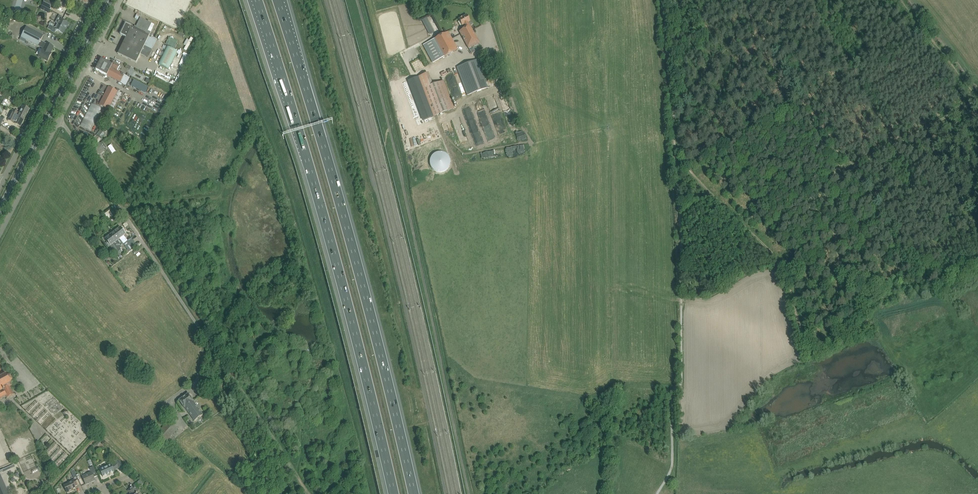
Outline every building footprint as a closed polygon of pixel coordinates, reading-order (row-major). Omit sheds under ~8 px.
[(23,13),(26,0),(18,0),(16,11),(23,13)] [(42,6),(50,10),(53,4),(46,0),(45,0),(42,6)] [(479,43),(472,30),(470,26),(473,24),(471,21),(470,21),(466,15),(458,19),(462,26),(463,25),(465,28),(459,31),(468,49),(479,43)] [(151,23),(140,18),(139,20),(141,21),(137,30),(126,24),(120,35),(126,37),(118,54),(135,63),(151,32),(147,31),(151,23)] [(426,18),(421,20),(429,35),(434,32),(426,18)] [(55,23),(51,21),(51,23),(50,22),(49,25),(50,25),(48,29),(51,31),(54,33),(56,30),(63,33),(66,27),(67,27),(68,23),(60,19),(57,24),(55,23)] [(26,27),(21,37),(38,46),(38,45),(44,48),(43,49),(42,48),(38,56),(47,61),(52,53),(50,52),(53,47),(46,43),(46,44),(41,41),(43,35),(26,27)] [(448,31),(423,45),(432,63),(458,49),(448,31)] [(459,66),(470,95),(490,87),(479,58),(459,66)] [(128,73),(127,75),(117,71),(118,70),(119,70),(120,67),(119,66),(120,66),(113,62),(112,64),(101,59),(95,69),(125,84),(130,75),(128,73)] [(428,73),(417,77),(432,117),(454,109),(444,81),(432,85),(428,73)] [(108,109),(117,91),(109,87),(99,105),(108,109)] [(102,109),(91,103),(80,125),(91,131),(102,109)] [(18,112),(17,113),(13,111),(8,121),(21,127),(30,109),(23,105),(19,113),(18,112)] [(493,118),(500,136),(509,133),(502,114),(493,118)] [(106,168),(101,170),(108,181),(111,180),(110,175),(106,168)] [(120,227),(114,232),(119,239),(121,237),(122,238),(124,237),(124,236),(126,234),(120,227)] [(119,239),(114,232),(109,235),(115,242),(113,243),(115,246),(120,253),(122,251),(120,248),(122,247),(120,245),(122,243),(119,239)] [(115,242),(109,235),(105,238),(107,242),(105,243),(109,247),(110,246),(117,255),(120,253),(115,246),(113,243),(115,242)] [(125,247),(133,241),(131,238),(123,244),(125,247)] [(127,249),(135,243),(133,241),(125,247),(127,249)] [(129,252),(137,246),(135,243),(127,249),(129,252)] [(3,374),(0,370),(0,399),(6,396),(7,398),(13,395),(9,387),(12,385),(10,382),(11,380),(12,380),(13,379),(12,379),(10,376),(10,375),(10,376),(7,376),(5,373),(3,374)] [(185,407),(195,421),(203,415),(193,401),(188,393),(179,400),(184,407),(185,407)] [(162,445),(179,428),(170,419),(153,437),(162,445)] [(46,446),(52,439),(48,435),(42,442),(46,446)] [(116,469),(118,467),(119,468),(122,465),(117,459),(114,463),(113,465),(111,465),(111,464),(99,470),(103,477),(114,471),(116,469)] [(91,472),(82,476),(85,484),(95,480),(94,477),(97,476),(93,467),(89,468),(91,472)] [(0,475),(0,493),(8,493),(0,475)] [(71,490),(73,489),(75,488),(74,486),(77,485),(75,480),(68,483),(69,484),(64,486),(67,493),(71,491),(71,490)] [(136,487),(141,491),(146,485),(141,481),(136,487)] [(131,493),(137,493),(136,493),(139,491),(134,485),(129,490),(131,493)]
